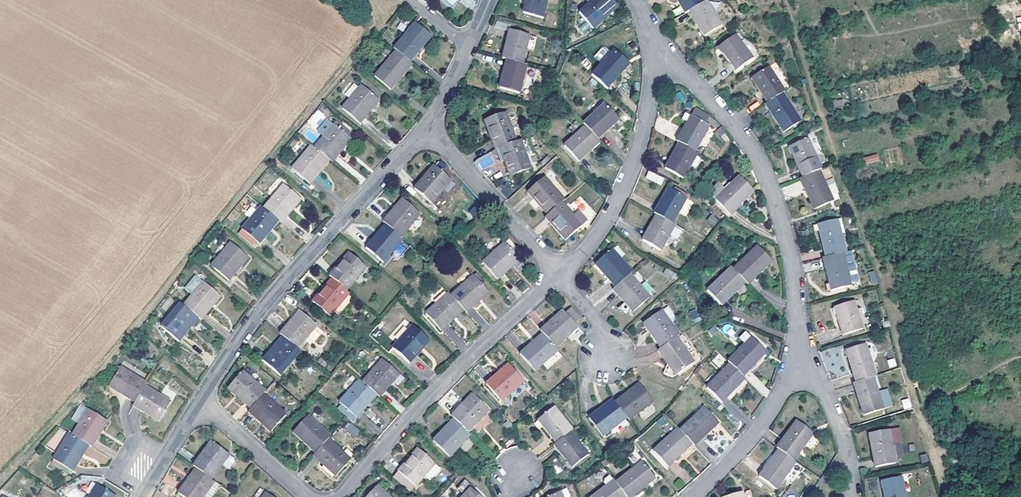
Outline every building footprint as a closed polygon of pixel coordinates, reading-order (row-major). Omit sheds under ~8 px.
[(544,0),(522,0),(519,11),(540,16),(544,0)] [(611,0),(589,0),(576,12),(590,27),(604,15),(602,13),(613,3),(611,0)] [(685,10),(688,8),(683,0),(679,0),(685,10)] [(688,8),(690,7),(692,5),(702,0),(683,0),(688,8)] [(692,5),(701,19),(697,21),(705,32),(723,22),(709,0),(702,0),(692,5)] [(613,3),(602,13),(604,15),(615,5),(613,3)] [(692,5),(690,7),(697,21),(701,19),(692,5)] [(407,34),(417,24),(414,22),(405,32),(407,34)] [(405,32),(393,46),(395,48),(408,60),(430,35),(417,24),(407,34),(405,32)] [(506,29),(499,57),(504,58),(519,62),(526,34),(506,29)] [(741,40),(736,34),(721,46),(726,52),(725,54),(737,70),(754,57),(741,40)] [(747,35),(741,40),(754,57),(760,52),(747,35)] [(591,71),(607,85),(619,71),(617,69),(626,58),(612,46),(591,71)] [(603,46),(593,56),(598,60),(608,51),(603,46)] [(408,60),(395,48),(374,74),(389,87),(401,74),(399,72),(408,60)] [(519,62),(504,58),(497,87),(517,93),(525,64),(519,62)] [(617,69),(619,71),(628,60),(626,58),(617,69)] [(411,62),(408,60),(399,72),(401,74),(411,62)] [(771,68),(782,85),(790,80),(779,63),(771,68)] [(753,80),(768,102),(784,92),(786,91),(782,85),(771,68),(753,80)] [(375,95),(360,82),(341,105),(358,118),(369,106),(367,104),(375,95)] [(768,102),(765,104),(783,131),(799,121),(791,109),(793,107),(791,104),(784,92),(768,102)] [(606,98),(582,122),(584,124),(596,137),(609,125),(606,122),(617,111),(606,98)] [(801,98),(791,104),(793,107),(791,109),(799,121),(811,113),(801,98)] [(687,123),(676,141),(678,142),(695,151),(709,127),(705,124),(710,117),(695,108),(691,116),(687,123)] [(494,146),(515,139),(504,109),(485,117),(489,129),(487,130),(494,146)] [(606,122),(609,125),(620,114),(617,111),(606,122)] [(685,113),(681,120),(687,123),(691,116),(685,113)] [(327,156),(331,160),(343,146),(342,145),(350,135),(348,133),(340,127),(334,121),(333,122),(327,118),(317,130),(323,135),(314,145),(327,156)] [(343,123),(340,127),(348,133),(351,130),(343,123)] [(596,137),(584,124),(560,146),(574,162),(587,150),(585,147),(596,137)] [(815,152),(816,155),(824,152),(816,135),(805,139),(811,154),(815,152)] [(530,165),(519,137),(515,139),(494,146),(499,159),(502,158),(508,173),(530,165)] [(585,147),(587,150),(599,140),(596,137),(585,147)] [(789,146),(803,177),(819,170),(822,168),(816,155),(815,152),(811,154),(805,139),(789,146)] [(695,151),(678,142),(664,167),(683,178),(698,153),(695,151)] [(319,166),(327,156),(314,145),(311,143),(292,166),(309,180),(320,167),(319,166)] [(543,164),(556,153),(553,151),(542,162),(543,164)] [(480,170),(494,164),(490,153),(475,159),(480,170)] [(863,157),(865,164),(880,161),(878,153),(863,157)] [(439,185),(448,176),(432,162),(413,185),(430,199),(441,187),(439,185)] [(803,177),(800,178),(813,209),(829,202),(822,188),(826,187),(825,182),(819,170),(803,177)] [(649,171),(645,178),(661,185),(664,178),(649,171)] [(561,199),(563,197),(543,174),(527,189),(539,202),(540,201),(548,210),(561,199)] [(751,189),(739,177),(730,185),(716,198),(730,214),(742,202),(740,199),(751,189)] [(834,179),(825,182),(826,187),(822,188),(829,202),(841,196),(834,179)] [(709,191),(716,198),(730,185),(728,183),(725,186),(720,181),(709,191)] [(283,182),(263,205),(276,217),(280,220),(291,206),(290,205),(298,195),(283,182)] [(655,213),(672,222),(678,211),(685,196),(667,186),(653,212),(655,213)] [(754,192),(751,189),(740,199),(742,202),(754,192)] [(693,201),(685,196),(678,211),(685,215),(693,201)] [(393,205),(381,219),(384,222),(398,234),(418,210),(402,197),(394,207),(393,205)] [(573,212),(561,199),(548,210),(545,214),(565,236),(580,222),(572,214),(573,212)] [(263,205),(260,203),(241,227),(258,241),(270,227),(268,226),(276,217),(263,205)] [(586,217),(577,208),(573,212),(572,214),(580,222),(586,217)] [(666,240),(675,224),(672,222),(655,213),(641,239),(660,250),(666,240)] [(710,214),(706,221),(715,226),(719,219),(710,214)] [(838,234),(842,233),(845,232),(841,217),(834,219),(838,234)] [(816,223),(825,256),(843,252),(846,251),(842,233),(838,234),(834,219),(816,223)] [(398,234),(384,222),(376,231),(375,230),(363,244),(381,259),(400,235),(398,234)] [(675,246),(685,229),(675,224),(666,240),(675,246)] [(507,237),(504,239),(514,250),(517,247),(507,237)] [(508,263),(518,254),(514,250),(504,239),(482,260),(496,276),(509,265),(508,263)] [(244,253),(229,240),(210,263),(227,278),(238,265),(236,263),(244,253)] [(744,279),(746,281),(759,268),(756,266),(767,255),(755,242),(731,266),(741,276),(744,279)] [(627,270),(630,268),(619,255),(617,256),(609,247),(593,260),(613,283),(627,270)] [(339,260),(327,273),(331,276),(345,288),(364,265),(348,251),(340,261),(339,260)] [(825,256),(822,257),(830,289),(847,285),(844,270),(847,269),(843,252),(825,256)] [(770,257),(767,255),(756,266),(759,268),(770,257)] [(729,288),(741,276),(731,266),(729,264),(705,288),(720,303),(732,291),(729,288)] [(647,292),(627,270),(613,283),(611,285),(623,298),(624,297),(632,306),(647,292)] [(871,285),(877,284),(874,271),(868,272),(871,285)] [(460,305),(464,309),(477,298),(476,296),(485,287),(472,272),(449,292),(460,305)] [(184,288),(190,293),(201,279),(195,274),(184,288)] [(345,288),(331,276),(323,286),(321,285),(310,298),(327,313),(347,290),(345,288)] [(732,291),(744,279),(741,276),(729,288),(732,291)] [(195,314),(199,317),(211,303),(210,302),(217,292),(201,279),(190,293),(182,303),(195,314)] [(451,314),(460,305),(449,292),(447,290),(425,310),(439,326),(452,315),(451,314)] [(632,306),(624,297),(623,298),(617,303),(629,309),(632,306)] [(861,327),(852,299),(834,306),(836,315),(836,316),(842,333),(861,327)] [(187,324),(195,314),(182,303),(179,301),(160,324),(178,338),(189,325),(187,324)] [(667,303),(662,307),(670,320),(676,316),(667,303)] [(569,305),(564,310),(572,319),(577,314),(569,305)] [(675,333),(678,331),(670,320),(662,307),(661,306),(645,318),(651,328),(650,329),(659,344),(675,333)] [(541,331),(553,344),(567,333),(565,331),(575,322),(572,319),(564,310),(561,307),(538,328),(541,331)] [(290,318),(278,332),(282,335),(295,346),(315,323),(299,310),(291,319),(290,318)] [(411,323),(391,346),(407,360),(419,348),(418,347),(426,337),(411,323)] [(696,355),(680,330),(678,331),(675,333),(692,358),(696,355)] [(533,368),(555,347),(553,344),(541,331),(532,340),(531,338),(518,350),(533,368)] [(692,358),(675,333),(659,344),(657,345),(666,359),(668,359),(675,369),(692,358)] [(295,346),(282,335),(274,345),(272,344),(261,357),(278,372),(298,349),(295,346)] [(747,335),(725,358),(727,360),(740,373),(753,361),(749,358),(760,347),(747,335)] [(865,358),(869,357),(865,343),(861,344),(865,358)] [(872,376),(874,375),(869,357),(865,358),(861,344),(844,350),(854,381),(872,376)] [(763,350),(760,347),(749,358),(753,361),(763,350)] [(374,391),(377,395),(389,382),(387,380),(396,371),(381,358),(361,380),(374,391)] [(887,360),(889,368),(896,366),(894,358),(887,360)] [(740,373),(727,360),(704,384),(720,400),(732,387),(729,384),(740,373)] [(522,377),(507,363),(498,371),(497,370),(485,381),(500,398),(522,377)] [(143,383),(145,380),(118,365),(108,382),(118,389),(117,391),(133,400),(143,383)] [(261,393),(264,390),(240,370),(227,385),(236,393),(235,394),(249,406),(261,393)] [(751,371),(746,376),(757,392),(763,388),(751,371)] [(743,376),(740,373),(729,384),(732,387),(743,376)] [(877,393),(872,376),(854,381),(851,382),(862,414),(877,409),(873,394),(877,393)] [(365,401),(374,391),(361,380),(358,377),(338,400),(354,415),(366,402),(365,401)] [(157,392),(143,383),(133,400),(131,403),(157,418),(167,400),(156,394),(157,392)] [(628,390),(614,401),(625,416),(627,418),(651,400),(639,383),(629,391),(628,390)] [(283,413),(261,393),(249,406),(246,410),(259,421),(260,420),(270,428),(283,413)] [(453,417),(465,429),(486,408),(471,393),(462,402),(461,401),(449,414),(453,417)] [(882,407),(877,393),(873,394),(877,409),(882,407)] [(901,399),(904,410),(912,408),(909,397),(901,399)] [(614,401),(612,398),(602,406),(601,404),(587,415),(601,433),(625,416),(614,401)] [(568,429),(571,427),(552,404),(536,417),(554,440),(568,429)] [(690,441),(692,443),(704,431),(702,428),(713,418),(701,405),(677,427),(690,441)] [(84,410),(68,437),(85,446),(88,448),(97,433),(95,432),(102,421),(84,410)] [(327,437),(329,435),(306,414),(293,429),(302,438),(301,440),(314,452),(327,437)] [(447,454),(468,432),(465,429),(453,417),(444,426),(443,425),(431,438),(447,454)] [(662,437),(673,427),(665,417),(654,427),(662,437)] [(716,420),(713,418),(702,428),(704,431),(716,420)] [(795,420),(775,446),(778,448),(781,450),(793,459),(804,445),(801,443),(809,430),(795,420)] [(354,437),(360,431),(350,422),(345,428),(354,437)] [(677,451),(690,441),(677,427),(675,425),(673,427),(662,437),(651,448),(662,460),(675,448),(677,451)] [(552,442),(571,465),(586,453),(568,429),(554,440),(552,442)] [(801,443),(804,445),(812,433),(809,430),(801,443)] [(896,462),(890,430),(868,435),(874,466),(896,462)] [(68,437),(65,434),(50,460),(71,472),(80,458),(79,457),(85,446),(68,437)] [(340,449),(327,437),(314,452),(312,454),(334,473),(348,459),(339,450),(340,449)] [(209,441),(191,465),(195,468),(209,478),(220,464),(227,454),(225,453),(209,441)] [(407,457),(396,470),(412,485),(420,474),(432,461),(416,448),(407,457)] [(622,454),(631,465),(638,459),(630,448),(622,454)] [(675,448),(662,460),(665,464),(677,451),(675,448)] [(781,450),(778,448),(768,461),(771,463),(781,450)] [(793,459),(781,450),(771,463),(768,461),(758,475),(775,488),(780,481),(795,461),(793,459)] [(227,454),(220,464),(226,469),(232,461),(231,458),(227,454)] [(631,465),(613,479),(623,491),(625,494),(627,496),(640,486),(638,483),(650,473),(638,459),(631,465)] [(432,461),(420,474),(425,479),(437,466),(432,461)] [(804,468),(795,461),(780,481),(788,487),(804,468)] [(195,468),(188,478),(186,477),(176,491),(184,496),(200,496),(212,481),(209,478),(195,468)] [(873,474),(878,496),(897,496),(895,487),(899,486),(895,469),(873,474)] [(412,485),(396,470),(391,475),(408,489),(412,485)] [(606,471),(601,476),(601,479),(604,482),(586,496),(615,496),(623,491),(613,479),(606,471)] [(652,476),(650,473),(638,483),(640,486),(652,476)] [(557,484),(553,486),(560,496),(564,496),(557,484)] [(383,493),(382,493),(373,485),(361,496),(388,496),(383,493)] [(468,485),(457,496),(480,496),(468,485)] [(540,496),(560,496),(553,486),(538,493),(540,496)] [(95,487),(89,496),(111,496),(95,487)] [(750,491),(744,492),(743,489),(718,496),(719,496),(751,496),(750,491)]
